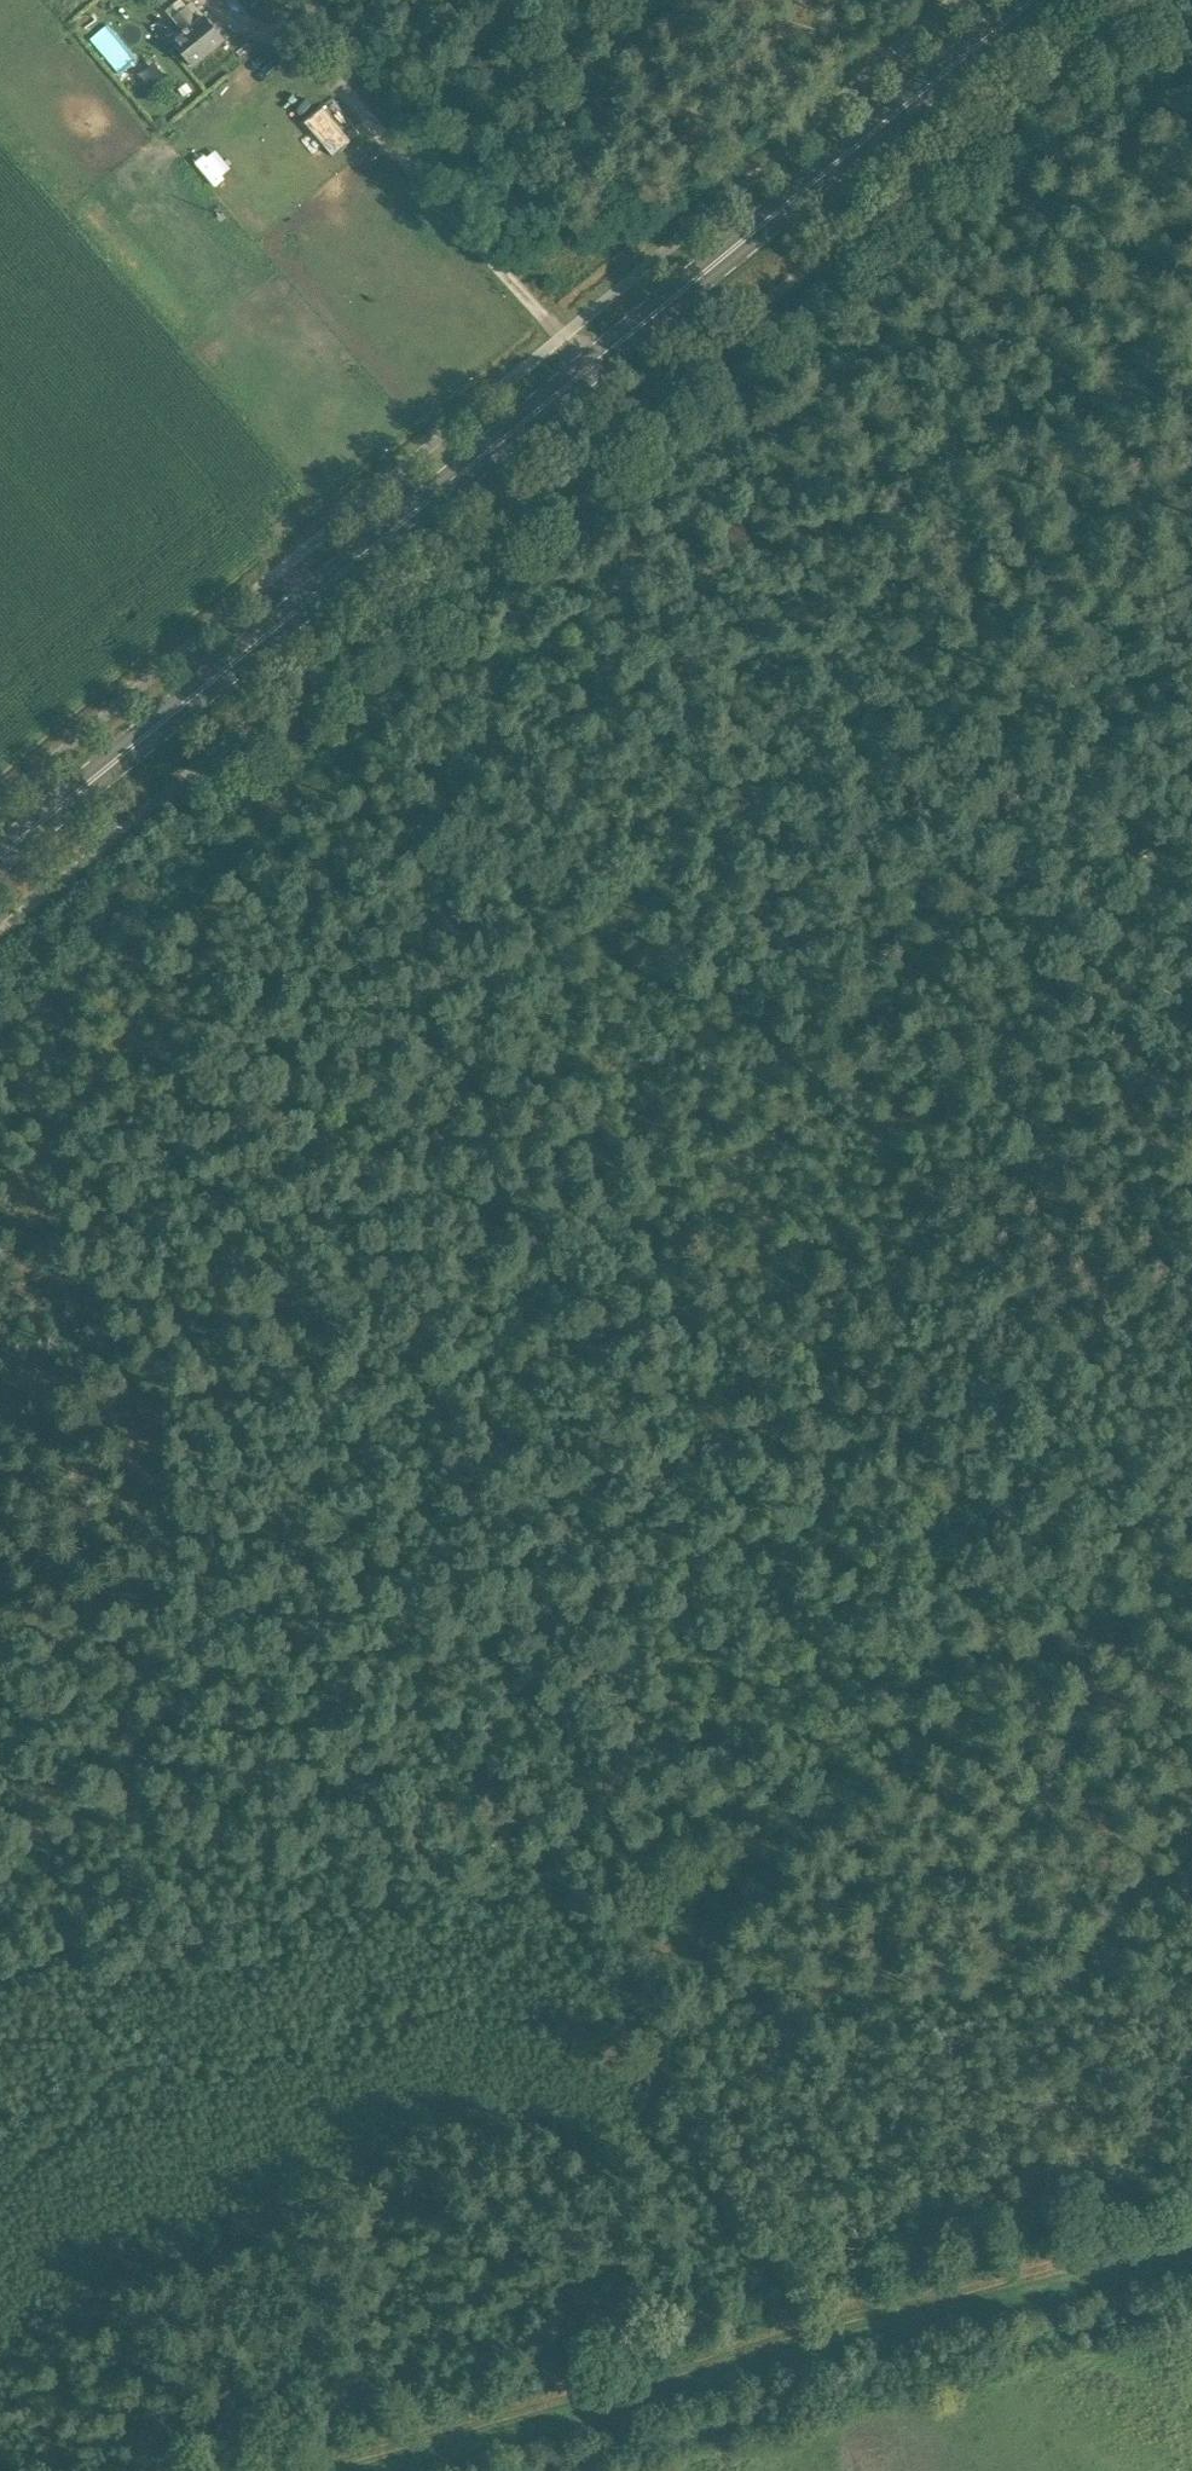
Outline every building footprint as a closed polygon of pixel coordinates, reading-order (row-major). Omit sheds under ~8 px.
[(276,1),(275,0),(256,0),(267,10),(276,1)] [(226,40),(210,22),(206,18),(198,25),(185,10),(173,20),(185,35),(175,43),(195,67),(226,40)]
